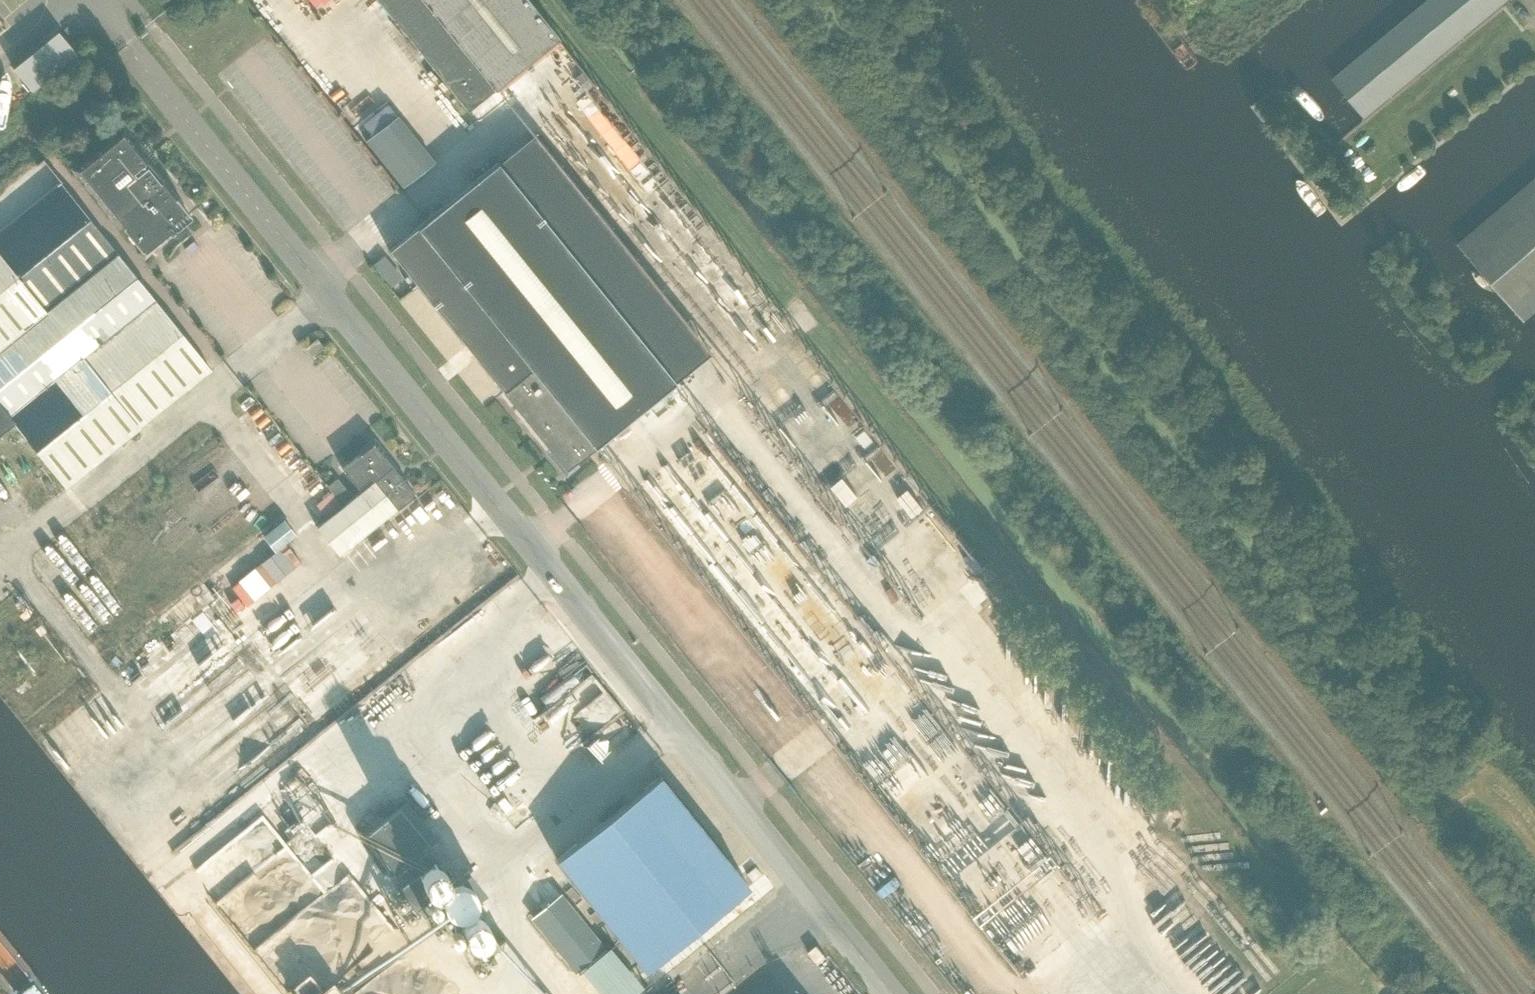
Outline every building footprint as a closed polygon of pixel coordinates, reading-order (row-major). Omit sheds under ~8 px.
[(468,110),(559,37),(529,0),(379,0),(468,110)] [(1328,79),(1362,119),(1506,0),(1424,0),(1328,79)] [(46,40),(12,68),(32,92),(77,54),(71,47),(62,35),(57,31),(46,40)] [(406,193),(437,166),(397,117),(365,144),(406,193)] [(76,169),(145,254),(191,216),(123,131),(76,169)] [(498,163),(389,250),(566,470),(675,382),(498,163)] [(1455,242),(1521,320),(1534,308),(1534,175),(1455,242)] [(14,422),(66,487),(212,370),(60,181),(0,230),(0,433),(14,422)] [(194,241),(185,249),(190,255),(199,247),(194,241)] [(312,355),(323,346),(317,338),(306,347),(312,355)] [(339,555),(415,494),(374,442),(342,467),(358,487),(371,477),(374,480),(316,526),(339,555)] [(283,520),(263,536),(275,552),(296,536),(283,520)] [(659,776),(557,859),(646,969),(748,887),(659,776)] [(395,874),(430,846),(399,807),(363,836),(395,874)] [(448,877),(434,859),(399,887),(416,909),(434,895),(431,891),(448,877)] [(761,901),(774,891),(768,883),(755,894),(761,901)] [(576,971),(604,949),(560,895),(533,917),(576,971)] [(816,945),(808,952),(818,964),(826,957),(816,945)] [(311,983),(295,993),(319,993),(311,983)]
